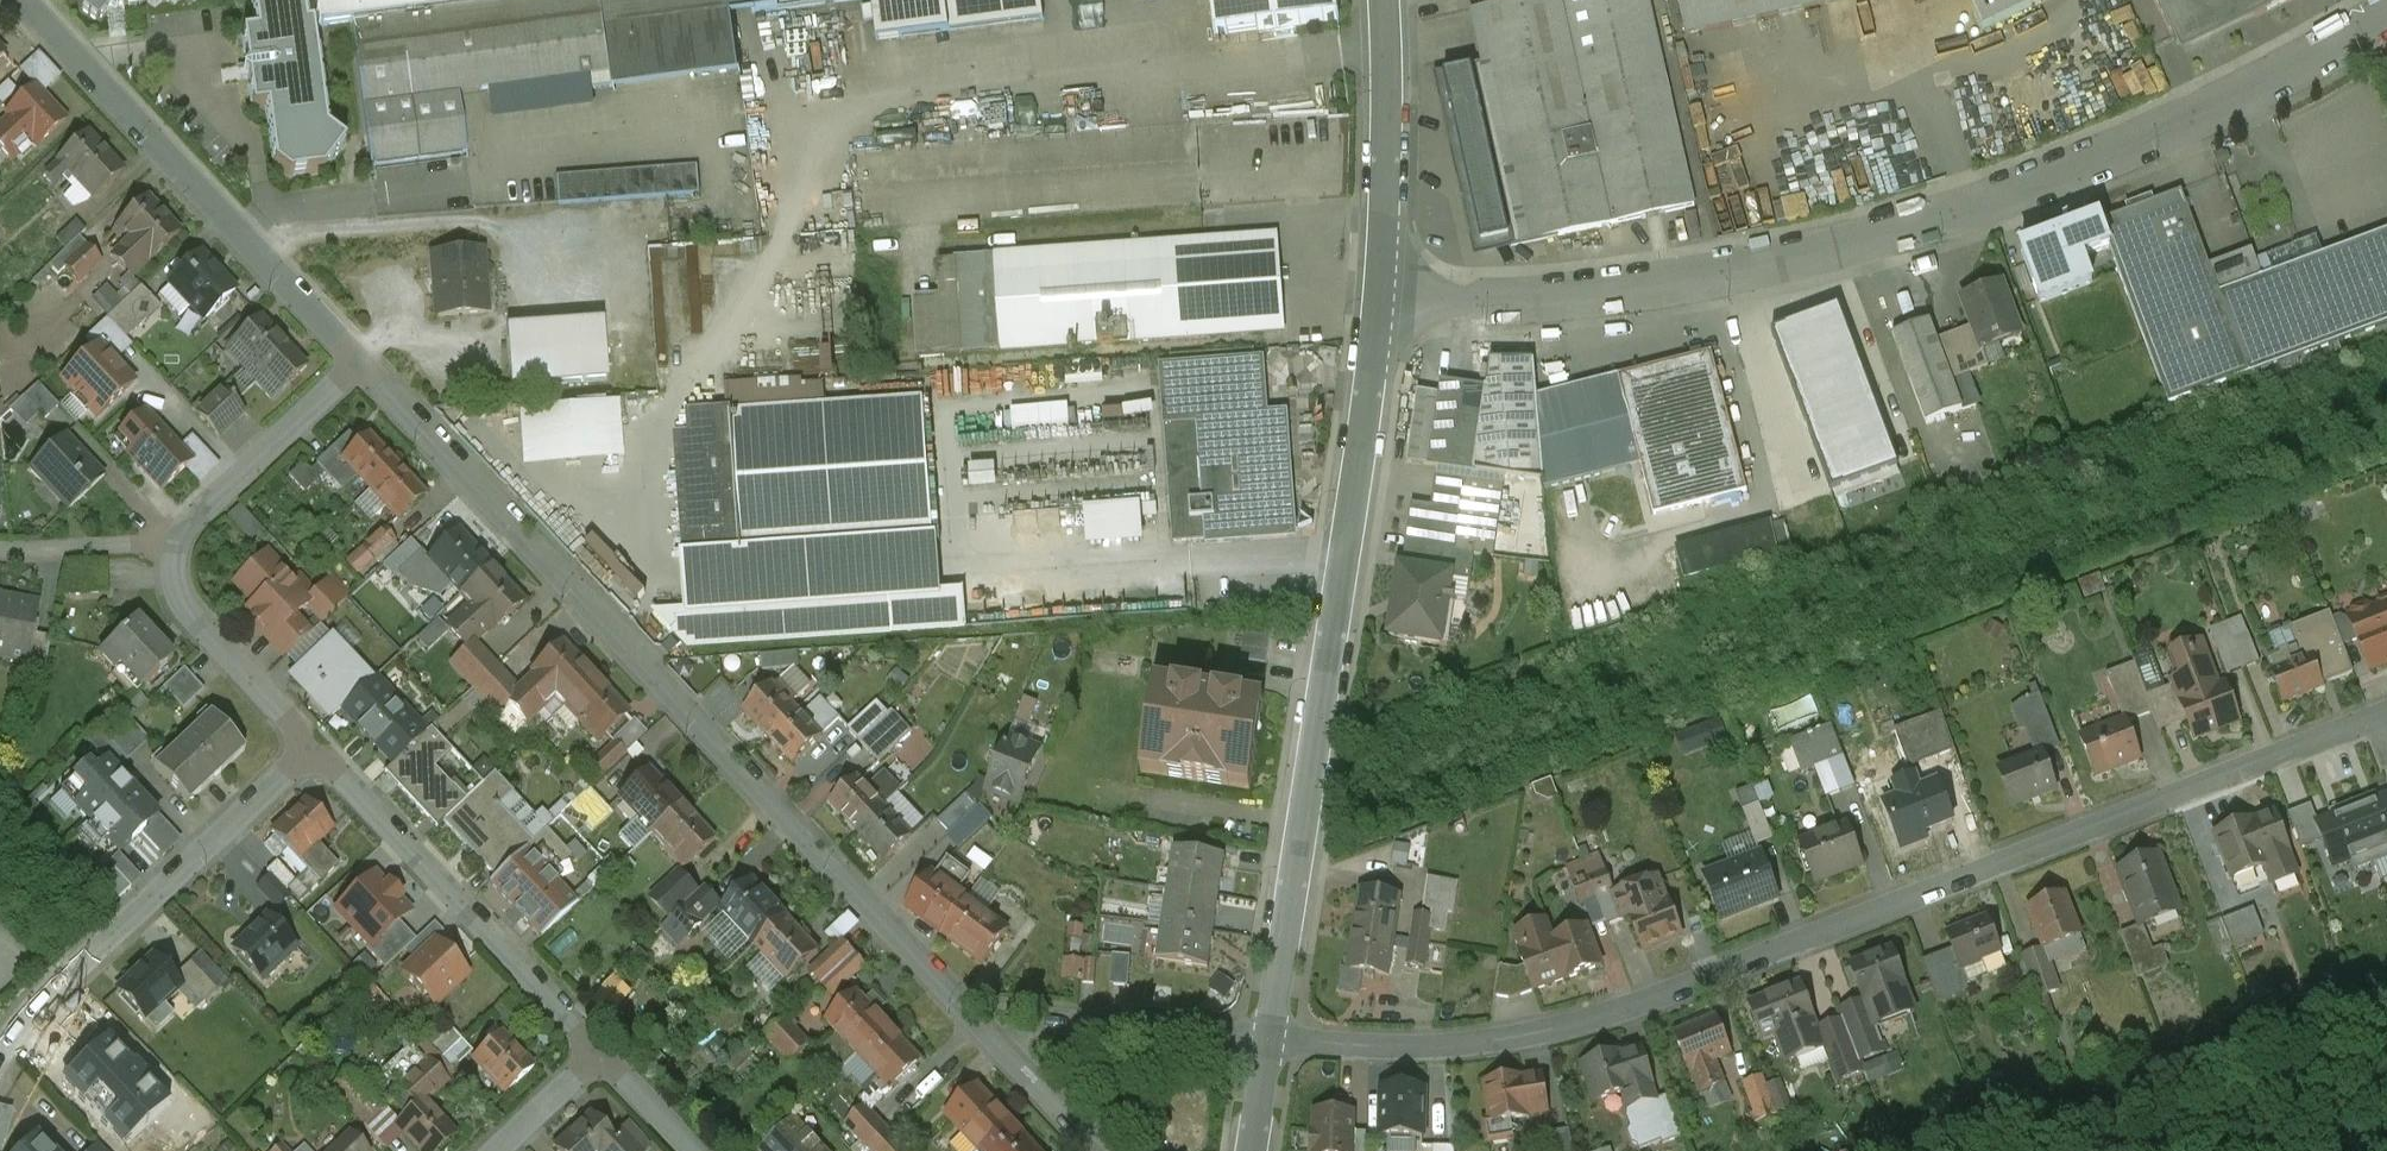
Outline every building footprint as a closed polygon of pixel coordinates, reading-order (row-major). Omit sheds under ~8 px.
[(80,0),(81,10),(98,23),(107,11),(108,11),(108,9),(122,7),(122,9),(128,8),(128,7),(130,7),(135,11),(140,6),(142,5),(142,6),(147,6),(147,5),(150,4),(155,8),(159,3),(161,3),(162,4),(167,3),(167,2),(169,2),(174,6),(179,0),(181,0),(181,1),(186,0),(80,0)] [(257,33),(243,35),(247,67),(238,68),(240,80),(249,79),(253,110),(267,108),(275,166),(289,177),(324,173),(345,144),(326,130),(313,26),(306,26),(302,0),(253,0),(257,33)] [(318,25),(350,21),(368,167),(466,154),(457,90),(588,73),(591,95),(737,76),(729,13),(836,0),(315,0),(318,25)] [(873,6),(860,7),(863,22),(876,20),(878,39),(1042,16),(1039,0),(872,0),(873,6)] [(1213,37),(1338,21),(1336,0),(1208,0),(1213,37)] [(1649,0),(1513,0),(1504,2),(1480,8),(1491,59),(1529,239),(1696,204),(1649,0)] [(1683,35),(1842,0),(1675,0),(1683,35)] [(1979,32),(2047,0),(1964,0),(1979,32)] [(2175,42),(2260,2),(2263,11),(2287,0),(2154,0),(2175,42)] [(38,53),(19,71),(35,88),(42,95),(61,78),(38,53)] [(1529,239),(1491,59),(1469,64),(1507,232),(1509,246),(1529,239)] [(1507,232),(1469,64),(1438,71),(1481,239),(1507,232)] [(0,89),(0,102),(3,105),(17,92),(7,82),(0,89)] [(0,128),(0,148),(12,161),(32,142),(37,147),(65,120),(42,95),(35,88),(7,115),(10,118),(0,128)] [(122,171),(89,135),(59,162),(93,198),(122,171)] [(697,165),(552,171),(554,204),(699,195),(697,165)] [(2103,219),(2114,246),(2173,404),(2386,323),(2386,232),(2224,294),(2184,189),(2103,219)] [(148,198),(116,228),(117,228),(113,232),(119,239),(124,235),(136,249),(120,264),(132,277),(149,262),(180,233),(148,198)] [(2114,246),(2103,219),(2021,250),(2042,307),(2097,287),(2086,257),(2114,246)] [(76,221),(56,239),(66,249),(78,238),(85,231),(76,221)] [(1277,232),(950,259),(953,295),(923,297),(928,355),(1285,326),(1277,232)] [(66,249),(49,266),(58,275),(64,267),(86,246),(78,238),(66,249)] [(101,261),(86,246),(64,267),(79,282),(101,261)] [(481,251),(435,254),(437,278),(435,278),(438,317),(486,314),(481,251)] [(235,291),(200,254),(169,282),(193,308),(203,319),(204,320),(235,291)] [(1958,298),(1969,326),(1978,351),(2022,336),(2003,282),(1958,298)] [(141,287),(107,319),(126,339),(161,307),(141,287)] [(193,308),(181,318),(191,329),(203,319),(193,308)] [(1772,337),(1830,495),(1894,472),(1836,313),(1772,337)] [(261,319),(227,351),(271,399),(305,367),(261,319)] [(1930,320),(1891,334),(1926,425),(1964,410),(1953,380),(1936,338),(1930,320)] [(603,322),(506,329),(510,388),(608,382),(603,322)] [(1969,326),(1936,338),(1953,380),(1985,368),(1978,351),(1969,326)] [(99,351),(65,381),(102,422),(136,392),(99,351)] [(1711,352),(1618,376),(1639,465),(1653,516),(1748,492),(1711,352)] [(1161,359),(1164,425),(1204,424),(1271,420),(1268,356),(1161,359)] [(1544,482),(1537,396),(1534,361),(1489,361),(1487,388),(1475,473),(1544,482)] [(1545,490),(1639,465),(1618,376),(1537,396),(1544,482),(1545,490)] [(1475,473),(1487,388),(1440,381),(1438,394),(1428,466),(1475,473)] [(60,407),(38,383),(24,396),(46,420),(60,407)] [(223,390),(202,409),(198,404),(192,409),(218,437),(244,412),(223,390)] [(1428,466),(1438,394),(1417,392),(1406,463),(1428,466)] [(925,398),(875,401),(885,543),(937,540),(925,398)] [(875,401),(731,411),(742,553),(885,543),(875,401)] [(522,464),(619,458),(615,407),(519,414),(522,464)] [(731,411),(688,414),(698,556),(742,553),(731,411)] [(1271,420),(1204,424),(1208,499),(1187,500),(1188,522),(1208,521),(1209,538),(1288,534),(1282,420),(1271,420)] [(1171,540),(1209,538),(1208,521),(1188,522),(1187,500),(1208,499),(1204,424),(1164,425),(1171,540)] [(191,462),(158,427),(128,455),(161,491),(191,462)] [(396,466),(369,437),(357,448),(346,436),(331,450),(357,477),(370,491),(396,466)] [(104,477),(67,437),(31,470),(45,485),(48,482),(71,508),(104,477)] [(357,477),(331,450),(316,464),(341,492),(357,477)] [(423,495),(396,466),(370,491),(397,520),(423,495)] [(1467,481),(1435,476),(1431,509),(1414,507),(1406,568),(1399,567),(1388,635),(1441,644),(1447,604),(1455,604),(1455,599),(1448,598),(1451,579),(1470,581),(1474,555),(1456,551),(1467,481)] [(1503,487),(1467,481),(1456,551),(1474,555),(1491,557),(1503,487)] [(1771,520),(1676,545),(1685,578),(1779,552),(1771,520)] [(383,530),(364,549),(376,560),(395,542),(383,530)] [(491,568),(458,533),(427,562),(460,597),(491,568)] [(940,592),(937,540),(885,543),(742,553),(698,556),(683,557),(687,609),(745,605),(889,595),(940,592)] [(293,583),(266,554),(257,563),(246,562),(245,573),(236,582),(256,603),(246,612),(270,639),(294,616),(306,604),(323,622),(343,603),(325,584),(315,594),(299,577),(293,583)] [(524,603),(491,568),(460,597),(470,607),(490,629),(493,632),(524,603)] [(940,592),(889,595),(892,633),(966,628),(963,591),(961,591),(959,586),(944,587),(941,592),(940,592)] [(889,595),(745,605),(748,643),(892,633),(889,595)] [(0,598),(0,597),(0,656),(5,657),(5,661),(26,665),(27,665),(33,635),(38,605),(0,598)] [(2380,603),(2382,608),(2372,611),(2365,608),(2355,612),(2352,619),(2349,620),(2361,651),(2363,650),(2370,670),(2386,663),(2386,601),(2380,603)] [(687,609),(657,612),(690,647),(748,643),(745,605),(687,609)] [(470,607),(447,628),(463,646),(473,636),(477,640),(490,629),(470,607)] [(2276,671),(2271,673),(2283,704),(2323,688),(2322,686),(2353,674),(2330,614),(2290,629),(2302,661),(2276,671)] [(294,616),(270,639),(286,656),(311,633),(294,616)] [(136,620),(100,654),(115,671),(120,666),(142,688),(173,659),(136,620)] [(2290,629),(2284,631),(2279,629),(2271,632),(2269,637),(2275,653),(2270,656),(2267,661),(2271,669),(2276,671),(2302,661),(2290,629)] [(2248,633),(2233,639),(2244,669),(2259,663),(2248,633)] [(51,638),(33,635),(27,665),(26,665),(25,669),(45,672),(51,638)] [(334,635),(291,675),(332,719),(334,716),(375,679),(334,635)] [(2244,669),(2233,639),(2217,646),(2228,675),(2244,669)] [(472,643),(451,663),(474,688),(495,668),(472,643)] [(562,644),(532,673),(565,708),(595,679),(562,644)] [(2148,696),(2147,697),(2152,709),(2164,704),(2170,717),(2184,711),(2181,703),(2218,689),(2204,653),(2194,657),(2193,653),(2178,659),(2187,681),(2165,690),(2148,696)] [(2135,664),(2106,674),(2125,722),(2125,723),(2126,724),(2153,713),(2152,709),(2147,697),(2148,696),(2133,658),(2135,664)] [(2133,658),(2148,696),(2165,690),(2153,658),(2137,665),(2135,658),(2133,658)] [(204,690),(184,668),(163,688),(183,710),(204,690)] [(495,668),(474,688),(497,712),(519,693),(495,668)] [(375,679),(334,716),(384,771),(432,727),(382,673),(375,679)] [(628,714),(595,679),(565,708),(597,743),(628,714)] [(773,684),(743,712),(769,739),(798,711),(792,704),(799,698),(782,680),(775,687),(773,684)] [(1204,691),(1155,683),(1152,704),(1161,706),(1158,727),(1148,726),(1141,774),(1169,778),(1170,768),(1185,771),(1183,780),(1207,784),(1209,774),(1223,777),(1222,786),(1250,790),(1257,743),(1248,741),(1251,719),(1260,721),(1264,700),(1214,692),(1213,702),(1203,700),(1204,691)] [(2218,689),(2181,703),(2184,711),(2195,738),(2238,721),(2225,686),(2218,689)] [(2040,694),(2021,701),(2012,708),(2020,729),(2030,730),(2028,725),(2049,717),(2040,694)] [(875,704),(847,730),(859,743),(880,723),(887,717),(875,704)] [(798,711),(769,739),(794,765),(823,737),(798,711)] [(210,714),(154,767),(189,804),(245,750),(210,714)] [(1935,715),(1899,728),(1913,766),(1948,753),(1935,715)] [(2049,717),(2028,725),(2030,730),(2038,750),(2057,742),(2060,749),(2061,749),(2049,717)] [(150,740),(130,719),(108,740),(111,742),(128,761),(150,740)] [(1719,721),(1677,738),(1685,756),(1726,739),(1719,721)] [(2125,722),(2082,739),(2096,776),(2139,759),(2126,724),(2125,723),(2125,722)] [(880,723),(859,743),(880,765),(901,745),(880,723)] [(1832,726),(1794,741),(1806,771),(1815,768),(1815,767),(1844,756),(1832,726)] [(432,727),(384,771),(428,819),(433,814),(430,810),(454,787),(434,765),(451,749),(432,727)] [(100,731),(89,742),(100,753),(111,742),(108,740),(100,731)] [(1038,751),(1008,738),(987,792),(1018,805),(1027,783),(1025,782),(1038,751)] [(615,743),(591,765),(601,777),(625,754),(615,743)] [(2042,754),(1999,770),(2013,807),(2056,791),(2042,754)] [(1844,756),(1815,767),(1815,768),(1827,798),(1856,787),(1844,756)] [(132,786),(130,788),(106,761),(94,772),(88,766),(61,791),(119,853),(149,825),(158,817),(141,799),(143,798),(132,786)] [(649,771),(618,800),(651,835),(682,806),(649,771)] [(466,800),(443,822),(486,868),(508,848),(516,857),(532,842),(499,806),(513,793),(494,774),(466,800)] [(857,779),(830,804),(857,833),(884,808),(857,779)] [(1937,783),(1900,798),(1895,785),(1887,788),(1892,801),(1884,804),(1902,850),(1926,841),(1924,834),(1953,822),(1937,783)] [(454,787),(430,810),(433,814),(442,823),(443,822),(466,800),(454,787)] [(1753,788),(1737,794),(1743,810),(1759,804),(1753,788)] [(613,815),(589,789),(570,807),(594,833),(613,815)] [(966,796),(938,822),(950,834),(967,818),(978,808),(966,796)] [(2354,808),(2376,864),(2386,860),(2386,796),(2354,808)] [(332,829),(306,801),(273,832),(275,835),(288,849),(298,860),(299,860),(320,882),(338,865),(317,843),(332,829)] [(1759,804),(1743,810),(1757,846),(1773,839),(1759,804)] [(715,841),(682,806),(651,835),(684,870),(715,841)] [(2325,840),(2318,823),(2311,806),(2288,815),(2302,849),(2325,840)] [(912,837),(884,808),(857,833),(885,862),(912,837)] [(2354,808),(2318,823),(2325,840),(2336,869),(2351,863),(2355,873),(2376,864),(2354,808)] [(2273,814),(2252,822),(2269,865),(2266,866),(2273,884),(2297,875),(2273,814)] [(182,840),(159,816),(158,817),(149,825),(150,827),(167,844),(159,851),(164,856),(182,840)] [(989,842),(967,818),(950,834),(972,858),(989,842)] [(2252,822),(2216,836),(2233,879),(2266,866),(2269,865),(2252,822)] [(1847,826),(1800,844),(1816,884),(1863,866),(1847,826)] [(167,844),(150,827),(142,834),(159,851),(167,844)] [(495,878),(489,883),(541,939),(577,904),(551,877),(570,858),(545,831),(495,878)] [(288,849),(275,835),(265,845),(277,859),(288,849)] [(1574,838),(1558,843),(1567,867),(1583,861),(1574,838)] [(508,848),(486,868),(495,878),(516,857),(508,848)] [(1225,859),(1174,851),(1168,889),(1219,897),(1225,859)] [(1583,861),(1597,899),(1614,892),(1610,881),(1617,878),(1607,852),(1583,861)] [(1761,854),(1705,876),(1722,921),(1779,898),(1761,854)] [(2158,858),(2121,872),(2138,915),(2174,901),(2158,858)] [(970,877),(949,861),(936,877),(933,875),(907,909),(942,935),(968,901),(958,893),(970,877)] [(1583,861),(1567,867),(1581,905),(1597,899),(1583,861)] [(296,881),(277,862),(267,871),(286,890),(296,881)] [(366,864),(331,897),(376,944),(411,911),(395,894),(399,891),(383,875),(379,878),(366,864)] [(133,889),(121,876),(112,884),(125,897),(133,889)] [(676,876),(652,899),(671,920),(673,918),(686,907),(699,894),(683,876),(676,876)] [(289,897),(269,877),(257,888),(277,909),(289,897)] [(1457,883),(1428,878),(1423,909),(1432,911),(1432,916),(1416,914),(1411,939),(1429,942),(1431,930),(1445,932),(1448,913),(1452,914),(1457,883)] [(1658,880),(1615,896),(1624,920),(1631,918),(1644,951),(1681,936),(1668,901),(1666,902),(1658,880)] [(753,882),(722,911),(756,946),(786,917),(753,882)] [(699,894),(686,907),(697,919),(716,901),(705,889),(699,894)] [(1219,897),(1168,889),(1163,925),(1214,933),(1219,897)] [(1400,898),(1360,892),(1354,930),(1394,937),(1400,898)] [(2065,895),(2028,909),(2045,950),(2051,966),(2087,952),(2065,895)] [(1008,931),(968,901),(942,935),(983,965),(1008,931)] [(2174,901),(2138,915),(2142,926),(2144,925),(2179,912),(2174,901)] [(697,919),(686,907),(673,918),(689,936),(702,924),(697,919)] [(2254,909),(2223,921),(2233,948),(2264,936),(2254,909)] [(297,948),(267,917),(233,950),(263,981),(297,948)] [(786,917),(756,946),(788,981),(819,952),(786,917)] [(1987,919),(1948,935),(1958,962),(1962,971),(1972,967),(2001,955),(1987,919)] [(433,923),(405,950),(415,960),(436,940),(442,933),(433,923)] [(1214,933),(1163,925),(1157,963),(1208,970),(1214,933)] [(2142,926),(2121,934),(2139,980),(2153,974),(2146,956),(2154,953),(2144,925),(2142,926)] [(1589,932),(1552,943),(1547,927),(1518,935),(1524,951),(1520,953),(1525,967),(1534,992),(1565,980),(1565,981),(1602,967),(1589,932)] [(1394,937),(1354,930),(1348,970),(1363,972),(1388,976),(1394,937)] [(1429,942),(1411,939),(1407,965),(1425,968),(1429,942)] [(415,960),(401,973),(434,1007),(468,974),(436,940),(415,960)] [(841,942),(810,971),(823,985),(832,977),(854,956),(841,942)] [(2045,950),(2023,958),(2037,999),(2060,991),(2051,966),(2045,950)] [(1892,951),(1850,967),(1864,1002),(1866,1002),(1904,987),(1906,986),(1892,951)] [(154,956),(116,990),(155,1032),(174,1015),(163,1003),(181,985),(154,956)] [(854,956),(832,977),(843,989),(865,967),(854,956)] [(1130,957),(1113,956),(1110,986),(1128,987),(1130,957)] [(217,991),(191,962),(178,974),(205,1002),(217,991)] [(1958,962),(1927,974),(1939,1004),(1970,991),(1968,985),(1978,981),(1972,967),(1962,971),(1958,962)] [(1517,969),(1499,967),(1494,997),(1512,1000),(1534,992),(1525,967),(1517,969)] [(1348,970),(1342,969),(1339,991),(1359,994),(1363,972),(1348,970)] [(620,978),(597,1000),(620,1025),(644,1003),(620,978)] [(1802,986),(1761,1002),(1774,1035),(1776,1034),(1813,1020),(1814,1019),(1802,986)] [(1904,987),(1866,1002),(1877,1030),(1915,1015),(1904,987)] [(867,1003),(857,993),(826,1022),(839,1035),(859,1057),(890,1028),(878,1015),(886,1007),(875,995),(867,1003)] [(1864,1002),(1839,1011),(1842,1021),(1843,1021),(1859,1062),(1860,1061),(1878,1054),(1876,1049),(1884,1046),(1877,1030),(1866,1002),(1864,1002)] [(91,1016),(61,1044),(101,1086),(109,1079),(125,1063),(131,1058),(91,1016)] [(1716,1018),(1675,1035),(1690,1072),(1691,1071),(1700,1095),(1725,1084),(1715,1061),(1731,1055),(1716,1018)] [(810,1046),(786,1020),(768,1038),(791,1063),(810,1046)] [(1813,1020),(1776,1034),(1787,1063),(1823,1049),(1824,1049),(1817,1031),(1813,1020)] [(1842,1021),(1817,1031),(1824,1049),(1823,1049),(1832,1070),(1839,1068),(1844,1079),(1863,1072),(1860,1061),(1859,1062),(1843,1021),(1842,1021)] [(923,1063),(890,1028),(859,1057),(880,1079),(873,1085),(883,1096),(890,1089),(892,1092),(923,1063)] [(501,1034),(474,1060),(505,1094),(532,1068),(501,1034)] [(839,1035),(820,1052),(841,1074),(859,1057),(839,1035)] [(461,1040),(441,1059),(452,1071),(473,1052),(461,1040)] [(410,1044),(381,1072),(398,1089),(427,1062),(410,1044)] [(176,1079),(148,1052),(136,1064),(163,1092),(176,1079)] [(1640,1063),(1637,1053),(1622,1058),(1632,1091),(1630,1091),(1635,1110),(1648,1106),(1648,1105),(1654,1103),(1649,1085),(1651,1084),(1644,1062),(1640,1063)] [(1620,1054),(1583,1065),(1594,1102),(1630,1091),(1632,1091),(1622,1058),(1620,1054)] [(398,1089),(416,1108),(396,1126),(419,1150),(437,1150),(455,1135),(425,1102),(446,1082),(427,1062),(398,1089)] [(125,1063),(109,1079),(121,1091),(137,1075),(125,1063)] [(388,1102),(356,1067),(339,1081),(351,1094),(372,1116),(388,1102)] [(1523,1079),(1484,1085),(1489,1121),(1483,1122),(1487,1144),(1514,1140),(1511,1120),(1529,1117),(1529,1116),(1547,1113),(1544,1090),(1543,1090),(1541,1077),(1523,1080),(1523,1079)] [(978,1088),(947,1117),(979,1150),(981,1150),(1011,1123),(978,1088)] [(1424,1090),(1383,1089),(1381,1137),(1423,1138),(1424,1090)] [(372,1116),(351,1094),(342,1103),(363,1124),(372,1116)] [(1650,1110),(1629,1118),(1632,1128),(1630,1133),(1634,1143),(1639,1145),(1641,1150),(1662,1141),(1663,1145),(1683,1137),(1668,1098),(1654,1103),(1648,1105),(1648,1106),(1650,1110)] [(889,1133),(865,1106),(846,1124),(870,1150),(889,1133)] [(1315,1113),(1315,1133),(1312,1133),(1312,1134),(1312,1150),(1352,1150),(1353,1115),(1315,1113)] [(589,1116),(556,1147),(559,1150),(634,1150),(619,1135),(613,1141),(589,1116)] [(794,1118),(760,1150),(761,1150),(825,1150),(794,1118)] [(1011,1123),(981,1150),(1037,1150),(1011,1123)] [(352,1133),(333,1150),(369,1150),(352,1133)] [(889,1133),(870,1150),(906,1150),(889,1133)] [(23,1150),(48,1150),(36,1138),(23,1150)]
